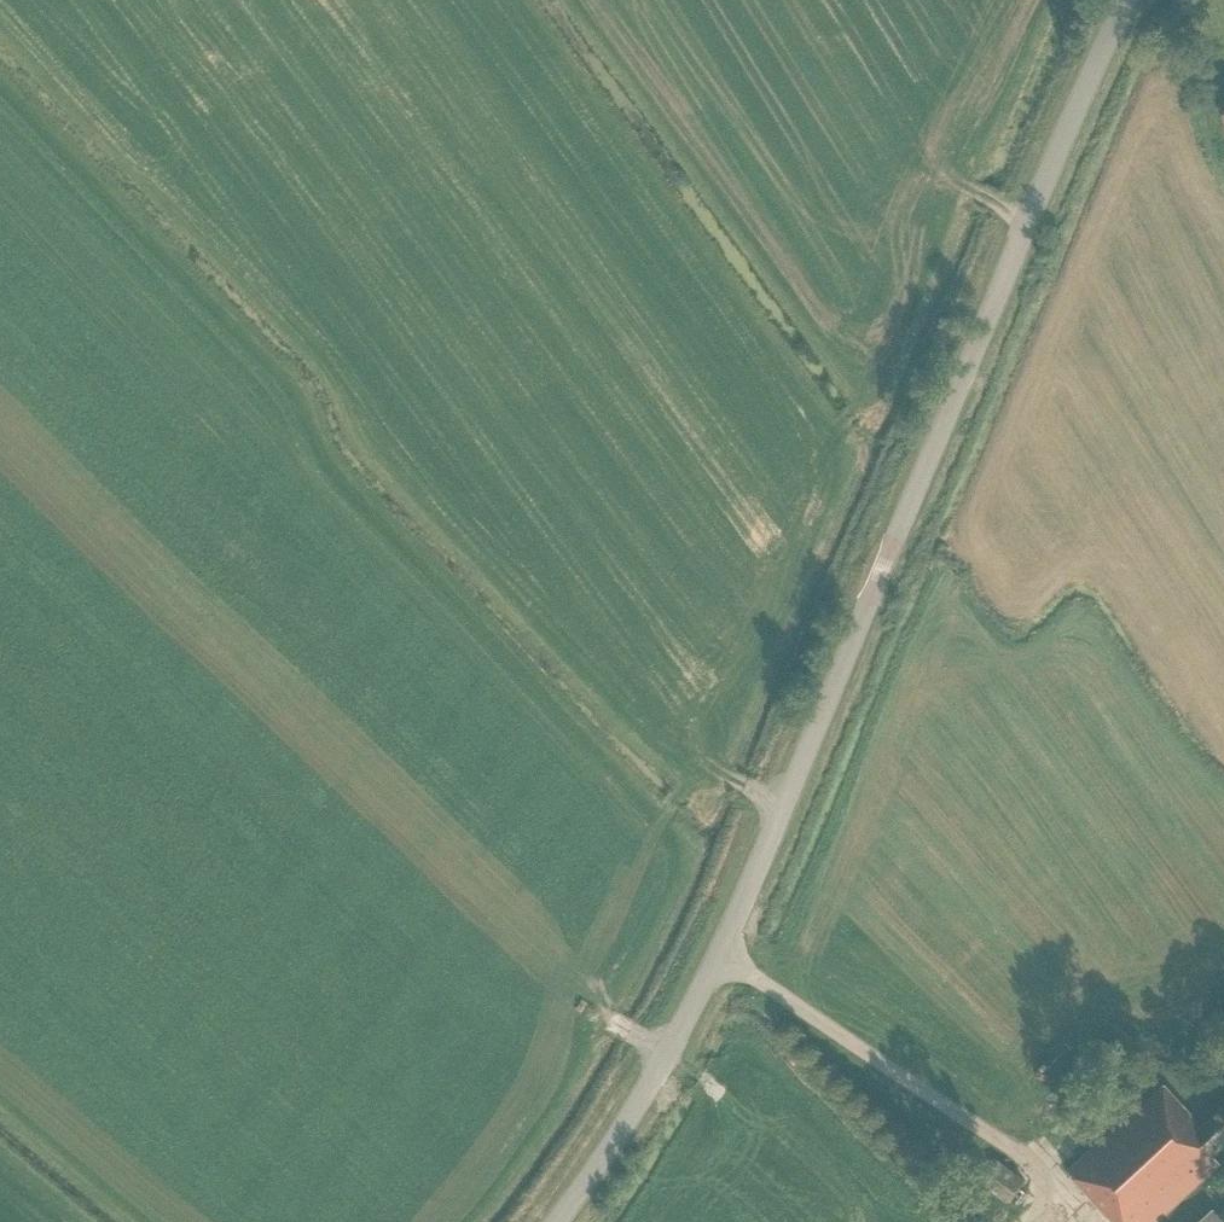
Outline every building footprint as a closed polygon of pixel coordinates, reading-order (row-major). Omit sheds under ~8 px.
[(1098,1208),(1111,1221),(1158,1221),(1220,1165),(1214,1158),(1223,1149),(1223,1109),(1202,1130),(1191,1118),(1192,1117),(1165,1086),(1134,1115),(1131,1111),(1069,1168),(1102,1204),(1098,1208)] [(983,1180),(1009,1202),(1026,1182),(1000,1160),(983,1180)] [(1212,1211),(1200,1221),(1222,1221),(1212,1211)]
